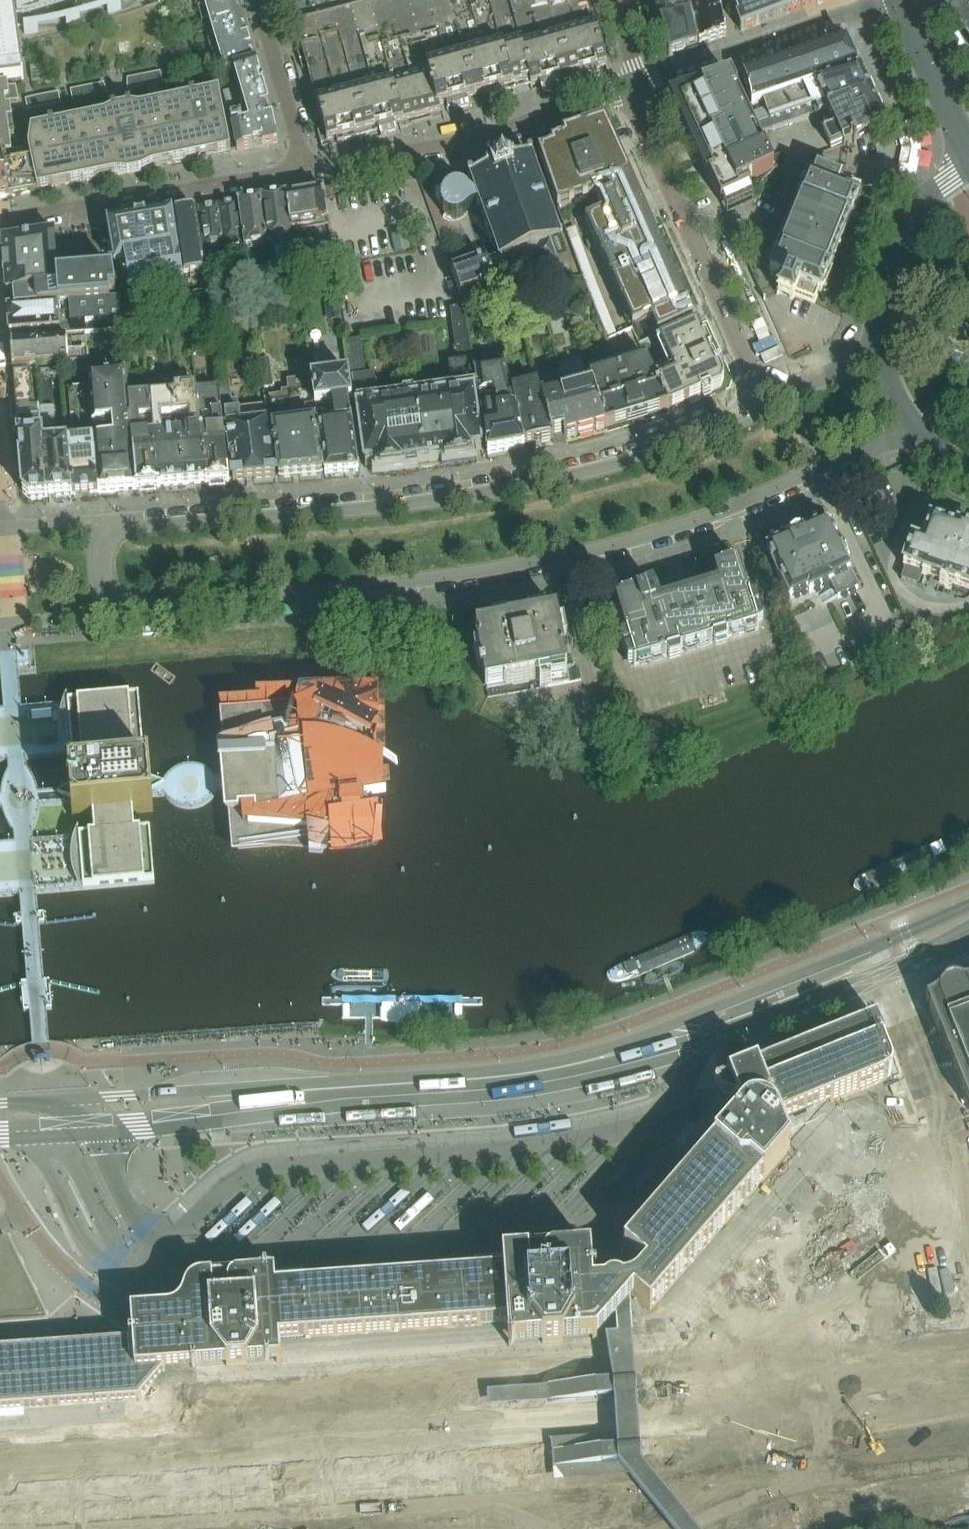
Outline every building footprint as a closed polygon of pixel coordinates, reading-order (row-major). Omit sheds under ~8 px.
[(33,172),(37,192),(83,183),(128,173),(185,162),(211,157),(230,153),(218,93),(210,95),(181,0),(173,0),(27,45),(32,83),(15,85),(0,87),(0,157),(28,153),(29,153),(33,172)] [(19,33),(129,0),(0,0),(0,36),(19,33)] [(236,0),(197,0),(195,0),(202,24),(208,22),(211,29),(242,20),(236,0)] [(293,19),(316,102),(317,107),(323,129),(328,147),(353,140),(355,139),(364,137),(456,113),(469,109),(491,103),(496,102),(506,99),(608,72),(606,65),(596,26),(589,0),(288,0),(293,19)] [(668,56),(670,56),(697,46),(695,39),(697,38),(686,0),(652,0),(668,56)] [(697,38),(699,46),(725,37),(719,0),(686,0),(697,38)] [(740,31),(816,2),(816,4),(827,0),(728,0),(740,31)] [(948,10),(954,17),(947,18),(968,43),(968,2),(948,10)] [(255,64),(242,20),(211,29),(214,40),(208,42),(214,62),(220,60),(224,74),(232,71),(255,64)] [(0,36),(0,82),(24,77),(20,41),(19,33),(0,36)] [(845,38),(810,50),(822,81),(858,68),(858,67),(845,38)] [(822,81),(810,50),(741,74),(751,105),(822,81)] [(268,108),(255,64),(232,71),(238,90),(230,92),(229,91),(223,93),(228,113),(235,111),(235,109),(243,108),(248,125),(233,128),(237,152),(277,143),(272,120),(268,121),(265,109),(268,108)] [(757,135),(818,113),(826,111),(871,94),(858,68),(822,81),(751,105),(755,114),(766,110),(769,118),(752,124),(757,135)] [(671,97),(720,202),(750,188),(747,182),(788,163),(783,152),(768,159),(757,135),(752,124),(730,77),(671,97)] [(871,94),(826,111),(831,122),(821,128),(822,133),(829,150),(841,145),(843,148),(886,126),(871,94)] [(685,302),(621,156),(610,132),(611,131),(605,119),(562,134),(563,138),(555,141),(557,146),(538,152),(557,209),(595,196),(603,214),(585,222),(632,328),(650,320),(657,336),(686,322),(694,319),(686,302),(685,302)] [(36,192),(32,172),(28,153),(11,155),(5,156),(7,168),(3,168),(4,175),(8,198),(36,192)] [(479,206),(497,255),(507,284),(519,280),(567,263),(560,242),(561,241),(560,238),(559,238),(535,172),(536,172),(535,168),(534,168),(531,161),(532,160),(531,156),(527,158),(528,161),(514,166),(512,161),(508,163),(509,166),(491,173),(489,170),(485,171),(487,175),(472,180),(471,178),(468,179),(469,183),(470,182),(473,190),(472,190),(473,194),(475,194),(475,196),(474,197),(473,196),(469,193),(467,190),(463,188),(459,186),(455,186),(451,188),(448,190),(446,188),(440,200),(441,200),(440,205),(441,209),(443,213),(446,216),(445,217),(454,220),(454,219),(458,219),(462,218),(465,216),(468,213),(471,210),(474,208),(479,206)] [(818,170),(817,173),(815,172),(814,172),(812,173),(811,173),(810,174),(809,175),(808,176),(807,178),(806,177),(768,269),(783,275),(776,292),(777,294),(778,294),(792,299),(794,295),(814,303),(819,291),(821,292),(822,289),(824,289),(825,287),(823,287),(829,271),(831,272),(831,270),(830,269),(831,266),(829,265),(846,222),(848,223),(849,220),(851,220),(852,219),(850,218),(856,202),(858,203),(859,201),(857,200),(858,197),(856,196),(860,187),(843,180),(845,173),(834,168),(831,175),(818,170)] [(6,198),(8,198),(4,175),(0,176),(0,199),(6,198)] [(323,189),(285,195),(290,233),(329,227),(323,189)] [(290,233),(285,195),(261,199),(265,221),(267,221),(270,244),(271,251),(267,252),(273,279),(296,276),(290,233)] [(261,199),(238,203),(244,249),(270,244),(267,221),(265,221),(261,199)] [(244,249),(238,203),(217,207),(223,248),(225,259),(235,258),(236,264),(246,263),(247,272),(258,270),(255,250),(245,253),(244,249)] [(213,249),(223,248),(217,207),(198,210),(207,262),(215,261),(213,249)] [(206,274),(195,210),(173,214),(181,278),(206,274)] [(181,278),(173,214),(107,225),(115,273),(126,271),(130,294),(183,286),(181,278)] [(14,292),(15,308),(119,301),(119,293),(116,293),(112,274),(113,274),(112,267),(56,272),(55,261),(55,253),(54,234),(55,234),(54,233),(11,240),(2,242),(3,257),(5,277),(6,292),(14,292)] [(497,287),(507,284),(497,255),(451,271),(460,296),(479,289),(480,291),(482,291),(484,295),(498,290),(497,287)] [(569,281),(573,295),(581,293),(576,279),(569,281)] [(7,309),(9,333),(60,329),(60,336),(102,332),(122,331),(121,320),(119,301),(15,308),(7,309)] [(420,396),(413,397),(423,459),(445,456),(445,460),(471,457),(470,449),(481,447),(480,439),(473,389),(474,389),(470,361),(472,361),(463,307),(438,311),(441,329),(451,327),(456,362),(447,363),(450,381),(418,386),(420,396)] [(471,307),(464,308),(466,319),(473,318),(471,307)] [(658,341),(674,375),(685,401),(709,391),(710,393),(711,393),(711,392),(721,388),(723,380),(719,369),(719,368),(716,369),(709,353),(711,352),(705,338),(703,339),(696,324),(658,341)] [(122,331),(102,332),(102,343),(122,341),(122,331)] [(69,362),(70,364),(87,363),(86,361),(84,338),(66,339),(66,338),(11,343),(12,367),(20,367),(44,365),(68,363),(68,362),(69,362)] [(402,462),(423,459),(413,397),(378,402),(374,373),(365,374),(360,339),(343,342),(347,374),(349,374),(349,377),(352,377),(356,405),(365,463),(375,461),(377,470),(403,466),(402,462)] [(954,346),(944,356),(947,360),(951,364),(968,382),(968,362),(954,346)] [(606,428),(668,409),(656,383),(646,361),(590,379),(591,384),(606,428)] [(480,410),(486,446),(488,454),(524,447),(511,392),(505,369),(506,368),(505,364),(472,369),(473,373),(474,373),(478,400),(493,398),(495,408),(480,410)] [(358,472),(357,464),(348,402),(352,401),(349,377),(349,374),(347,374),(336,375),(335,367),(309,371),(310,378),(315,408),(316,422),(315,422),(322,470),(324,470),(325,475),(358,472)] [(271,368),(262,369),(264,388),(273,388),(271,368)] [(564,438),(606,428),(591,384),(590,379),(587,369),(536,383),(537,385),(540,398),(551,437),(563,434),(564,438)] [(13,372),(19,444),(44,443),(43,432),(41,432),(36,370),(13,372)] [(136,489),(127,398),(125,372),(88,376),(88,387),(98,493),(136,490),(136,489)] [(668,409),(685,401),(674,375),(656,383),(668,409)] [(272,428),(279,477),(322,474),(322,470),(315,422),(294,424),(293,410),(315,408),(310,378),(287,382),(288,391),(281,392),(281,396),(267,398),(271,419),(272,428)] [(183,485),(205,483),(195,388),(195,387),(195,383),(172,384),(183,485)] [(149,397),(159,487),(183,485),(172,384),(148,386),(149,397)] [(195,387),(195,388),(205,483),(206,484),(228,482),(229,482),(229,478),(218,389),(217,384),(195,387)] [(511,392),(524,447),(552,441),(551,437),(540,398),(537,385),(511,392)] [(67,437),(67,441),(72,495),(98,493),(88,387),(67,389),(71,437),(67,437)] [(233,482),(275,478),(267,420),(265,406),(238,409),(237,400),(231,400),(229,388),(218,389),(229,478),(232,478),(233,482)] [(159,488),(159,487),(149,397),(127,398),(136,489),(136,490),(159,488)] [(72,495),(67,441),(44,443),(19,444),(23,492),(29,498),(72,495)] [(837,597),(856,588),(848,571),(850,570),(838,545),(836,546),(829,530),(832,521),(822,518),(819,528),(807,533),(806,531),(799,534),(798,531),(786,536),(787,539),(781,542),(782,544),(766,552),(773,567),(772,568),(777,580),(779,579),(787,596),(805,588),(806,590),(829,580),(837,597)] [(938,580),(945,583),(945,581),(968,590),(968,532),(956,528),(955,531),(929,522),(921,546),(911,543),(903,567),(904,567),(900,579),(918,585),(921,574),(938,580)] [(638,595),(614,603),(633,666),(758,629),(738,563),(714,570),(719,586),(705,590),(706,594),(665,606),(655,593),(659,590),(653,582),(643,590),(644,595),(639,596),(638,595)] [(540,688),(569,683),(563,653),(564,652),(556,612),(507,621),(507,622),(475,628),(478,645),(478,646),(482,667),(479,668),(480,676),(483,675),(485,687),(538,677),(540,688)] [(30,663),(29,649),(16,650),(18,664),(30,663)] [(371,837),(369,816),(368,805),(365,775),(359,708),(229,719),(234,777),(216,779),(214,776),(211,773),(207,769),(202,767),(197,765),(193,765),(188,764),(184,765),(181,766),(177,767),(172,771),(168,774),(165,778),(163,783),(152,784),(150,769),(131,770),(129,749),(143,748),(139,697),(76,702),(54,704),(21,707),(12,707),(3,708),(0,708),(0,761),(7,760),(8,770),(6,773),(4,776),(3,780),(2,784),(1,787),(0,791),(0,795),(0,809),(1,809),(2,813),(3,816),(5,820),(7,823),(8,827),(11,830),(13,833),(14,842),(0,843),(0,896),(21,894),(30,894),(38,893),(93,888),(156,883),(151,833),(137,834),(135,813),(154,812),(153,797),(165,796),(169,801),(171,803),(178,807),(182,809),(188,809),(195,809),(199,808),(203,806),(207,804),(210,801),(213,797),(216,792),(235,791),(240,848),(323,841),(371,837)] [(622,976),(628,993),(733,950),(726,932),(622,976)] [(968,1109),(968,984),(962,987),(957,997),(951,999),(941,995),(926,1001),(968,1109)] [(422,1019),(422,1005),(405,1005),(405,1004),(404,1003),(403,1003),(402,1002),(401,1002),(399,1003),(399,1004),(398,1005),(382,1005),(382,1019),(388,1021),(391,1021),(394,1022),(400,1022),(407,1022),(410,1022),(416,1021),(419,1020),(422,1019)] [(829,1102),(830,1104),(885,1081),(888,1079),(890,1076),(891,1073),(892,1069),(891,1066),(882,1044),(871,1048),(870,1046),(869,1045),(868,1044),(867,1043),(866,1043),(864,1042),(863,1042),(862,1043),(787,1073),(792,1085),(793,1088),(795,1087),(829,1102)] [(623,1286),(593,1288),(594,1297),(612,1295),(629,1294),(633,1297),(650,1312),(790,1150),(781,1129),(779,1124),(741,1114),(740,1116),(721,1138),(716,1144),(702,1159),(697,1166),(684,1181),(678,1188),(665,1203),(659,1209),(646,1225),(640,1231),(627,1246),(623,1251),(625,1252),(645,1270),(636,1281),(630,1285),(623,1286)] [(16,1240),(0,1239),(0,1275),(15,1275),(16,1240)] [(503,1272),(276,1288),(276,1296),(209,1300),(211,1331),(226,1329),(229,1334),(240,1334),(242,1328),(277,1326),(278,1334),(303,1332),(305,1339),(481,1327),(481,1315),(507,1313),(507,1310),(542,1308),(545,1313),(556,1312),(558,1306),(594,1304),(594,1297),(593,1288),(591,1252),(502,1258),(503,1272)] [(276,1296),(276,1288),(275,1274),(201,1279),(197,1280),(194,1281),(191,1283),(189,1286),(187,1288),(183,1297),(182,1300),(181,1303),(178,1307),(175,1309),(172,1310),(169,1311),(164,1311),(151,1312),(131,1314),(133,1339),(134,1342),(137,1386),(152,1383),(154,1384),(165,1371),(216,1367),(221,1367),(281,1363),(281,1358),(280,1351),(279,1341),(305,1339),(303,1332),(278,1334),(277,1326),(242,1328),(240,1334),(229,1334),(226,1329),(211,1331),(209,1300),(276,1296)] [(139,1402),(154,1384),(152,1383),(137,1386),(134,1342),(133,1339),(131,1337),(129,1336),(126,1335),(119,1336),(0,1344),(0,1411),(139,1402)] [(402,1418),(446,1415),(444,1387),(400,1389),(402,1418)]
